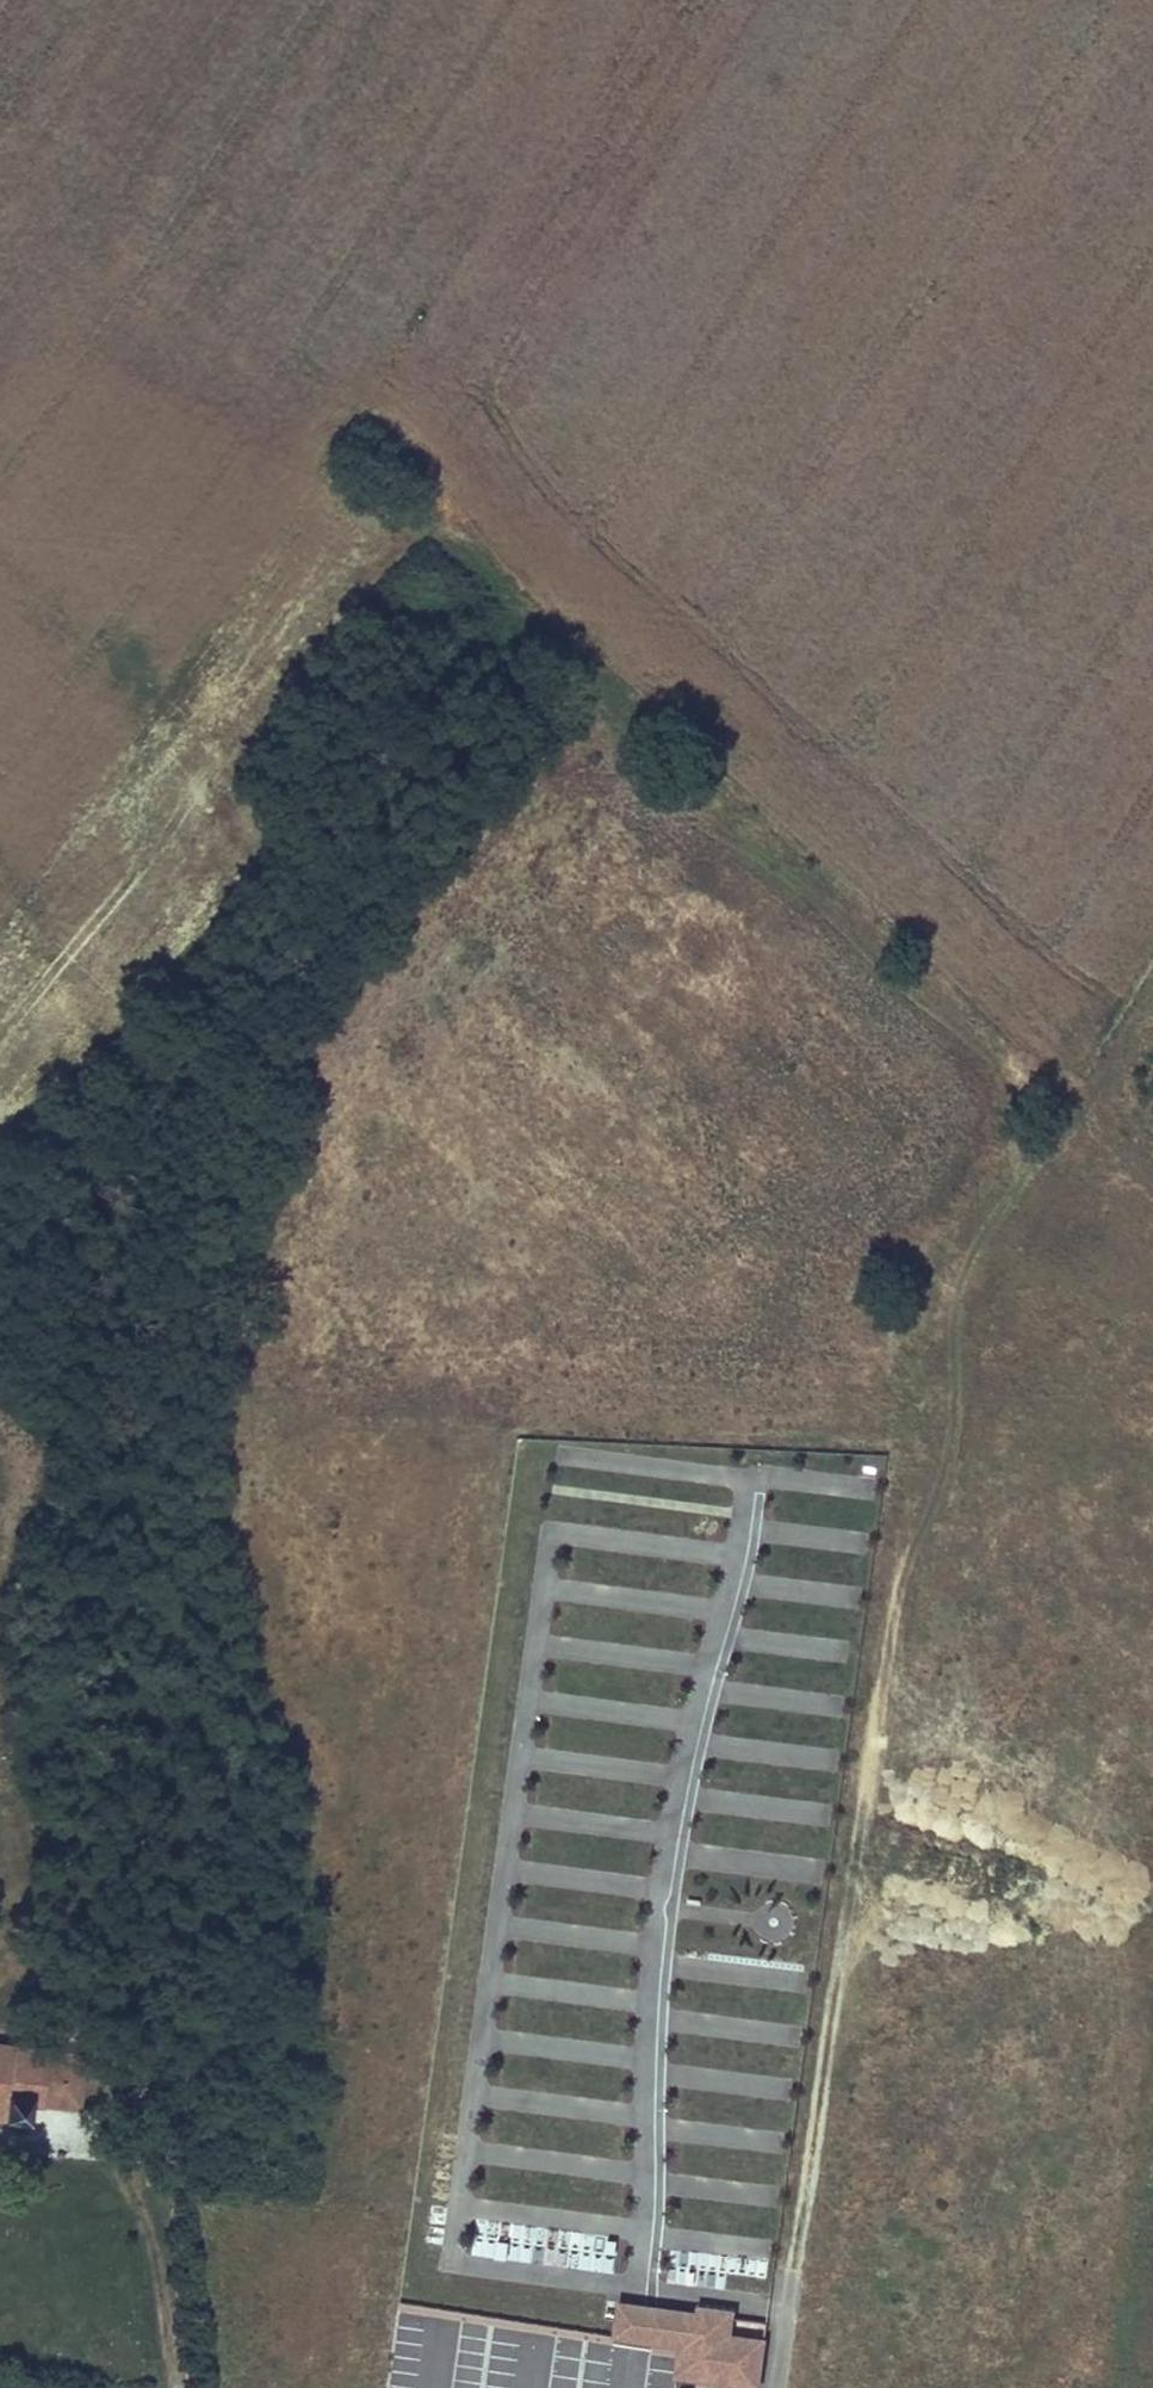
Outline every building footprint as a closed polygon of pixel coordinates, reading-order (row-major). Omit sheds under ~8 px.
[(29,2121),(31,2102),(67,2106),(70,2080),(82,2081),(85,2056),(0,2045),(0,2117),(29,2121)] [(79,2108),(82,2081),(70,2080),(67,2106),(79,2108)] [(142,2085),(130,2086),(131,2098),(144,2097),(142,2085)] [(146,2115),(144,2097),(131,2098),(133,2116),(146,2115)] [(526,2261),(529,2247),(497,2241),(494,2255),(526,2261)] [(613,2272),(616,2245),(571,2241),(568,2269),(613,2272)] [(763,2336),(735,2332),(736,2310),(699,2305),(699,2312),(622,2300),(615,2339),(676,2348),(672,2379),(738,2387),(756,2387),(763,2336)]
